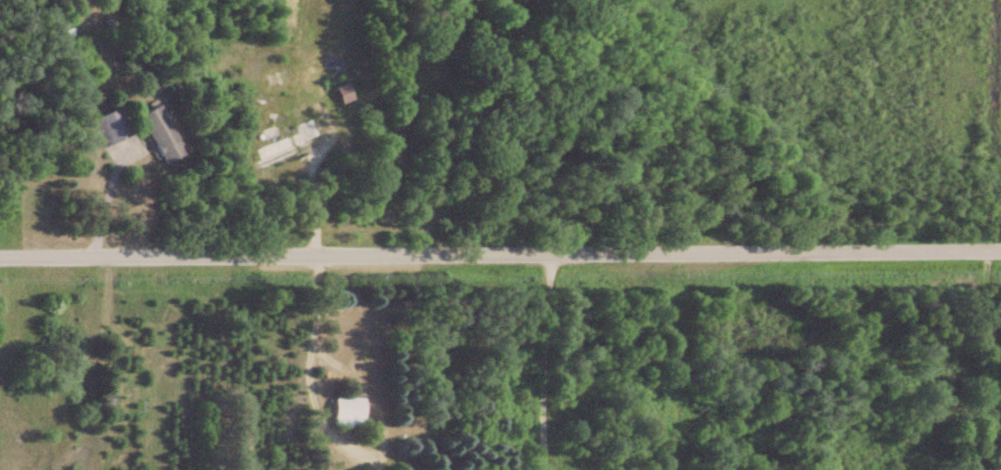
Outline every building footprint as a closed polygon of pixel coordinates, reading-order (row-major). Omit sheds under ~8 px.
[(136,114),(157,165),(179,156),(157,105),(136,114)] [(117,109),(88,119),(97,147),(126,137),(117,109)] [(250,150),(257,169),(299,154),(296,145),(316,138),(309,120),(290,127),(293,134),(250,150)] [(360,428),(360,399),(328,399),(328,428),(360,428)]
